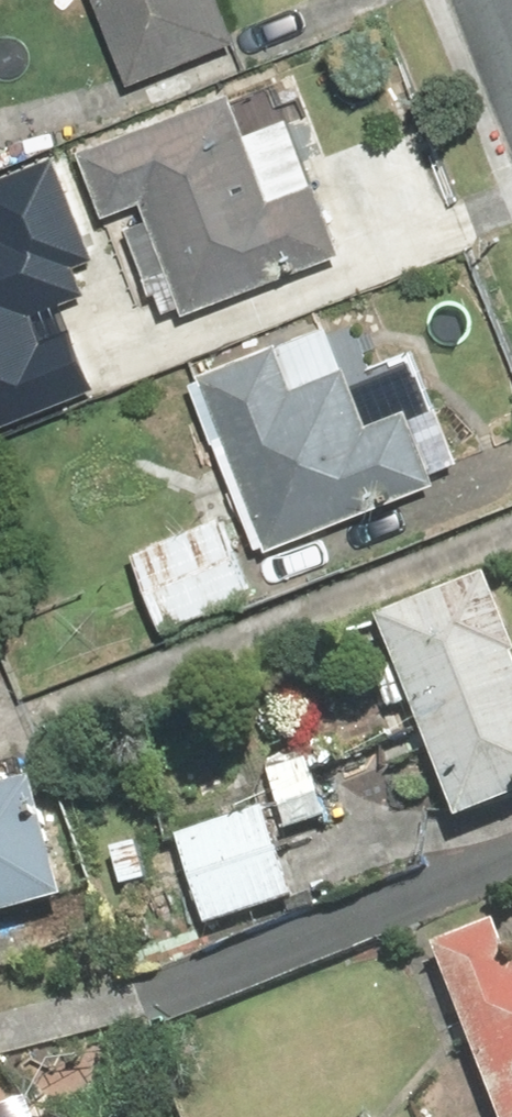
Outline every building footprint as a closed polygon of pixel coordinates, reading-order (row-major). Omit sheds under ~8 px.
[(127,76),(249,27),(238,0),(96,0),(127,76)] [(245,70),(85,135),(118,217),(137,209),(179,313),(356,241),(304,113),(268,127),(245,70)] [(96,372),(75,318),(51,327),(40,301),(91,281),(79,250),(101,241),(65,151),(0,177),(0,205),(6,219),(0,222),(0,410),(96,372)] [(294,328),(208,362),(280,539),(454,470),(426,402),(386,418),(356,344),(308,363),(294,328)] [(140,538),(176,627),(269,590),(233,501),(140,538)] [(386,610),(467,808),(511,789),(511,608),(495,566),(386,610)] [(0,776),(0,913),(85,892),(53,763),(0,776)] [(273,790),(182,827),(222,923),(312,887),(273,790)] [(441,933),(511,1108),(511,906),(511,905),(441,933)] [(37,1095),(0,1109),(0,1116),(45,1116),(37,1095)]
